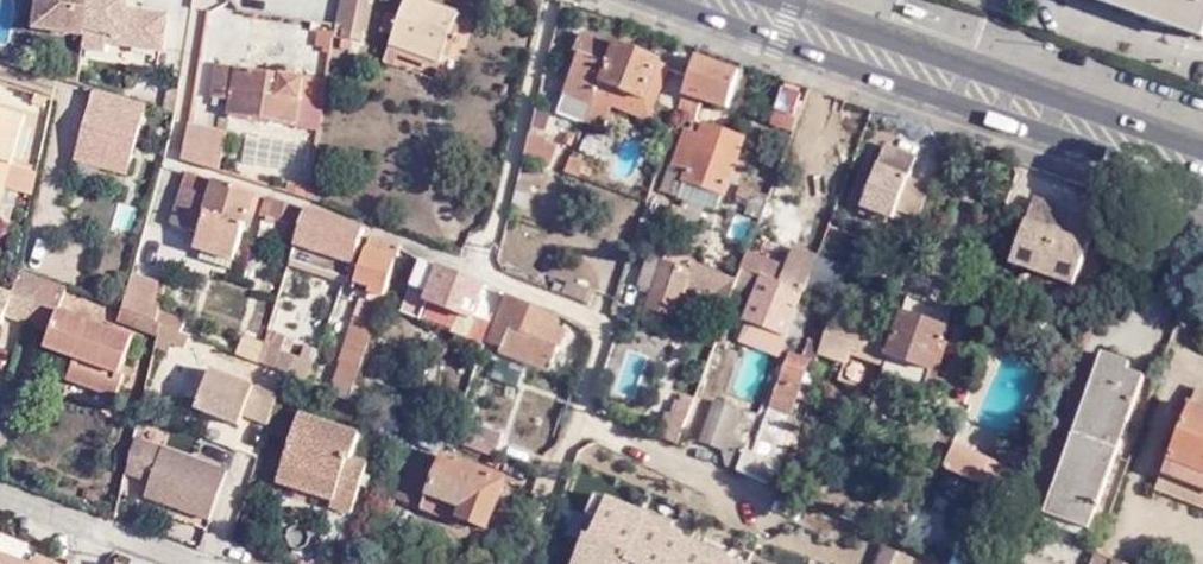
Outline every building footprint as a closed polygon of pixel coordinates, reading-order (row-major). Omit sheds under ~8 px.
[(36,29),(84,35),(90,0),(40,0),(36,29)] [(82,49),(104,53),(105,43),(162,51),(168,17),(129,11),(130,0),(90,0),(84,35),(82,49)] [(337,40),(362,44),(370,0),(344,0),(337,40)] [(391,46),(441,65),(459,15),(418,0),(407,0),(400,19),(389,16),(383,33),(394,37),(391,46)] [(1202,35),(1202,0),(1107,0),(1202,35)] [(305,22),(336,28),(340,8),(309,2),(305,22)] [(332,50),(334,33),(319,31),(316,47),(332,50)] [(600,85),(615,48),(580,34),(573,53),(577,54),(562,93),(565,94),(557,113),(579,122),(587,103),(592,104),(594,100),(600,85)] [(660,64),(616,46),(615,48),(600,85),(645,102),(660,64)] [(738,73),(695,58),(673,124),(690,130),(697,108),(723,117),(738,73)] [(301,94),(304,79),(281,75),(279,82),(258,79),(260,72),(216,64),(210,95),(230,99),(227,113),(295,125),(301,94)] [(660,64),(645,102),(638,118),(648,121),(669,69),(660,64)] [(305,102),(323,107),(327,79),(304,74),(304,79),(301,94),(307,95),(305,102)] [(645,102),(600,85),(594,100),(612,107),(638,118),(645,102)] [(127,173),(146,106),(96,89),(73,159),(127,173)] [(172,114),(176,91),(164,89),(160,110),(172,114)] [(796,103),(778,97),(770,120),(787,126),(796,103)] [(594,100),(592,104),(584,124),(604,130),(612,107),(594,100)] [(551,116),(534,110),(530,127),(545,133),(551,116)] [(29,124),(0,114),(0,207),(29,124)] [(229,136),(186,125),(179,158),(221,171),(229,136)] [(681,191),(722,204),(741,146),(699,133),(695,143),(681,140),(662,196),(677,203),(681,191)] [(545,139),(528,134),(523,157),(539,163),(550,167),(558,146),(545,141),(545,139)] [(861,211),(896,223),(919,151),(884,140),(861,211)] [(586,163),(571,158),(565,172),(580,177),(586,163)] [(533,170),(520,167),(515,188),(513,196),(510,207),(525,210),(531,186),(529,185),(533,170)] [(201,178),(186,172),(170,225),(185,229),(201,178)] [(200,231),(238,243),(254,194),(201,178),(185,229),(199,233),(200,231)] [(287,182),(283,192),(307,199),(309,189),(287,182)] [(717,216),(722,204),(681,191),(677,203),(717,216)] [(1010,260),(1076,284),(1101,216),(1035,193),(1010,260)] [(299,228),(305,211),(264,198),(259,218),(299,228)] [(305,211),(299,228),(289,259),(345,281),(362,235),(363,230),(305,211)] [(234,253),(238,243),(200,231),(199,233),(197,241),(234,253)] [(1134,237),(1120,231),(1113,250),(1128,254),(1134,237)] [(363,310),(378,315),(399,249),(369,238),(353,283),(373,290),(370,300),(366,299),(363,310)] [(645,244),(634,239),(630,251),(641,255),(645,244)] [(234,253),(197,241),(194,249),(232,261),(234,253)] [(786,265),(778,286),(799,293),(801,294),(816,254),(794,245),(786,265)] [(651,247),(648,257),(687,270),(690,262),(651,247)] [(752,276),(758,278),(778,286),(786,265),(746,250),(738,271),(752,276)] [(687,270),(648,257),(638,287),(651,292),(645,308),(674,316),(683,290),(689,271),(687,270)] [(295,265),(288,262),(285,271),(284,278),(290,280),(295,265)] [(484,288),(421,262),(399,313),(419,322),(427,304),(469,321),(484,288)] [(717,274),(690,262),(687,270),(689,271),(683,290),(707,298),(702,311),(720,317),(733,284),(735,281),(717,274)] [(738,271),(735,281),(733,284),(748,289),(752,276),(738,271)] [(63,291),(17,274),(9,295),(0,292),(0,321),(1,318),(47,335),(41,351),(73,361),(65,384),(115,401),(125,378),(120,376),(134,339),(55,311),(63,291)] [(121,310),(134,315),(156,323),(164,285),(131,275),(121,310)] [(799,293),(778,286),(758,278),(740,323),(781,340),(799,293)] [(567,283),(563,295),(589,306),(594,293),(567,283)] [(868,326),(864,335),(857,352),(857,353),(883,362),(878,376),(934,397),(939,382),(934,379),(945,346),(939,344),(950,312),(908,296),(893,335),(868,326)] [(557,318),(506,297),(488,342),(502,348),(503,346),(553,364),(559,348),(558,347),(563,334),(552,330),(557,318)] [(363,310),(337,392),(352,398),(378,315),(363,310)] [(153,334),(156,323),(134,315),(131,325),(153,334)] [(843,364),(850,350),(856,333),(848,329),(850,324),(829,317),(818,346),(808,343),(800,360),(787,355),(756,440),(751,454),(742,451),(733,473),(768,490),(797,430),(786,426),(811,364),(813,364),(816,355),(843,364)] [(856,333),(864,335),(868,326),(851,320),(850,324),(848,329),(856,333)] [(857,352),(864,335),(856,333),(850,350),(857,353),(857,352)] [(237,354),(258,362),(264,343),(244,335),(237,354)] [(726,389),(756,401),(776,354),(745,342),(726,389)] [(289,374),(311,383),(317,364),(264,343),(258,362),(282,372),(289,374)] [(1072,433),(1043,512),(1064,520),(1062,526),(1087,535),(1117,450),(1113,449),(1122,424),(1126,426),(1140,386),(1124,380),(1126,373),(1098,362),(1087,391),(1072,433)] [(238,416),(266,425),(274,398),(205,371),(191,410),(233,426),(238,416)] [(1202,414),(1202,397),(1195,394),(1189,408),(1202,414)] [(722,469),(733,473),(743,447),(747,436),(754,417),(711,401),(695,444),(719,454),(719,456),(722,469)] [(658,440),(672,446),(678,429),(686,406),(673,402),(658,440)] [(1202,493),(1202,414),(1189,408),(1160,476),(1202,493)] [(332,487),(329,498),(326,505),(345,511),(360,465),(346,460),(354,436),(293,415),(276,469),(332,487)] [(501,435),(455,419),(448,439),(493,456),(501,435)] [(756,440),(747,436),(743,447),(742,451),(751,454),(756,440)] [(124,475),(131,478),(142,444),(131,441),(124,475)] [(142,444),(131,478),(147,484),(142,498),(207,522),(224,474),(142,444)] [(951,466),(959,448),(952,445),(942,467),(949,470),(951,466)] [(986,461),(959,448),(951,466),(978,478),(985,465),(986,461)] [(410,450),(396,490),(400,492),(397,499),(421,508),(420,511),(458,526),(460,519),(486,529),(504,482),(441,456),(439,460),(410,450)] [(1005,470),(986,461),(985,465),(1003,474),(1005,470)] [(985,465),(978,478),(1008,492),(1017,475),(1005,470),(1003,474),(985,465)] [(976,484),(978,478),(951,466),(949,470),(976,484)] [(272,481),(329,498),(332,487),(276,469),(272,481)] [(1160,476),(1153,493),(1202,514),(1202,493),(1160,476)] [(978,478),(976,484),(981,486),(967,517),(958,513),(952,526),(961,531),(956,545),(980,555),(1008,492),(978,478)] [(598,497),(575,563),(790,563),(598,497)] [(1064,520),(1043,512),(1039,524),(1085,541),(1087,535),(1062,526),(1064,520)] [(27,563),(29,563),(32,555),(37,556),(41,546),(0,532),(0,554),(27,563)] [(880,546),(872,563),(906,563),(909,559),(880,546)] [(0,554),(0,563),(27,563),(0,554)] [(1094,554),(1090,563),(1119,563),(1094,554)] [(37,556),(32,555),(29,563),(58,563),(37,556)]
